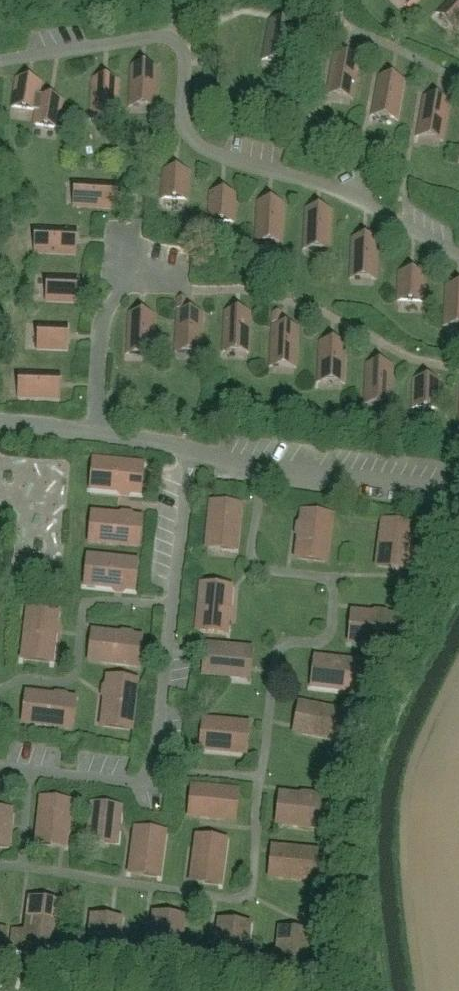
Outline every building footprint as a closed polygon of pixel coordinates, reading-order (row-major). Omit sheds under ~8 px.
[(418,0),(402,0),(410,8),(418,0)] [(438,12),(456,29),(458,26),(458,0),(450,0),(438,12)] [(288,63),(294,24),(270,20),(263,59),(288,63)] [(352,97),(359,59),(334,55),(328,93),(352,97)] [(155,106),(157,67),(131,67),(130,105),(155,106)] [(397,118),(404,80),(379,76),(372,114),(397,118)] [(13,106),(36,110),(38,111),(40,97),(42,82),(17,79),(13,106)] [(116,120),(118,81),(93,80),(91,118),(116,120)] [(34,125),(41,126),(59,129),(63,100),(40,97),(38,111),(36,110),(34,125)] [(442,139),(449,101),(424,97),(417,135),(442,139)] [(162,198),(188,199),(189,171),(164,169),(162,198)] [(113,207),(115,182),(76,180),(75,205),(113,207)] [(236,193),(211,192),(209,221),(234,222),(236,193)] [(282,241),(283,203),(258,202),(257,240),(282,241)] [(329,249),(331,210),(306,209),(305,247),(329,249)] [(74,253),(75,228),(37,227),(36,252),(74,253)] [(376,278),(378,239),(353,238),(351,277),(376,278)] [(423,301),(425,273),(400,271),(398,300),(423,301)] [(76,301),(77,276),(48,275),(47,300),(76,301)] [(447,285),(445,324),(458,325),(458,286),(447,285)] [(201,352),(203,313),(178,312),(176,351),(201,352)] [(226,312),(224,350),(249,351),(251,313),(226,312)] [(153,353),(155,315),(130,314),(128,352),(153,353)] [(67,349),(68,324),(39,323),(39,348),(67,349)] [(296,366),(298,328),(273,326),(271,365),(296,366)] [(344,381),(346,343),(320,342),(319,380),(344,381)] [(390,403),(392,365),(367,364),(365,402),(390,403)] [(59,397),(59,372),(21,371),(20,396),(59,397)] [(438,408),(440,379),(415,378),(413,407),(438,408)] [(143,466),(106,462),(104,490),(141,494),(143,466)] [(63,529),(66,465),(20,464),(20,470),(30,471),(28,528),(63,529)] [(209,540),(236,542),(240,505),(212,503),(209,540)] [(298,550),(327,554),(333,516),(303,512),(298,550)] [(105,515),(102,543),(139,547),(142,519),(105,515)] [(379,558),(407,562),(412,525),(384,521),(379,558)] [(101,559),(98,586),(135,590),(138,562),(101,559)] [(201,593),(197,631),(227,634),(231,596),(201,593)] [(53,651),(57,614),(29,610),(25,647),(53,651)] [(399,617),(361,613),(358,643),(396,647),(399,617)] [(139,666),(142,638),(105,634),(102,662),(139,666)] [(241,677),(244,650),(207,646),(204,674),(241,677)] [(357,692),(361,664),(324,660),(320,687),(357,692)] [(132,718),(137,681),(109,678),(104,714),(132,718)] [(39,695),(36,723),(73,728),(76,700),(39,695)] [(303,733),(339,741),(345,713),(308,706),(303,733)] [(204,721),(201,749),(238,753),(241,725),(204,721)] [(190,815),(227,819),(230,791),(193,788),(190,815)] [(289,795),(285,825),(323,830),(327,800),(289,795)] [(71,803),(43,799),(39,835),(67,838),(71,803)] [(121,808),(92,805),(89,834),(117,837),(121,808)] [(10,840),(11,811),(0,811),(0,839),(10,840)] [(164,833),(137,829),(132,866),(160,870),(164,833)] [(198,837),(193,874),(221,878),(226,841),(198,837)] [(318,853),(281,849),(278,877),(315,881),(318,853)] [(29,908),(26,933),(14,932),(12,944),(54,950),(59,911),(29,908)] [(179,964),(183,926),(154,922),(149,960),(179,964)] [(89,954),(117,957),(120,928),(92,925),(89,954)] [(215,968),(245,971),(249,933),(219,929),(215,968)] [(304,977),(308,940),(280,938),(276,974),(304,977)]
